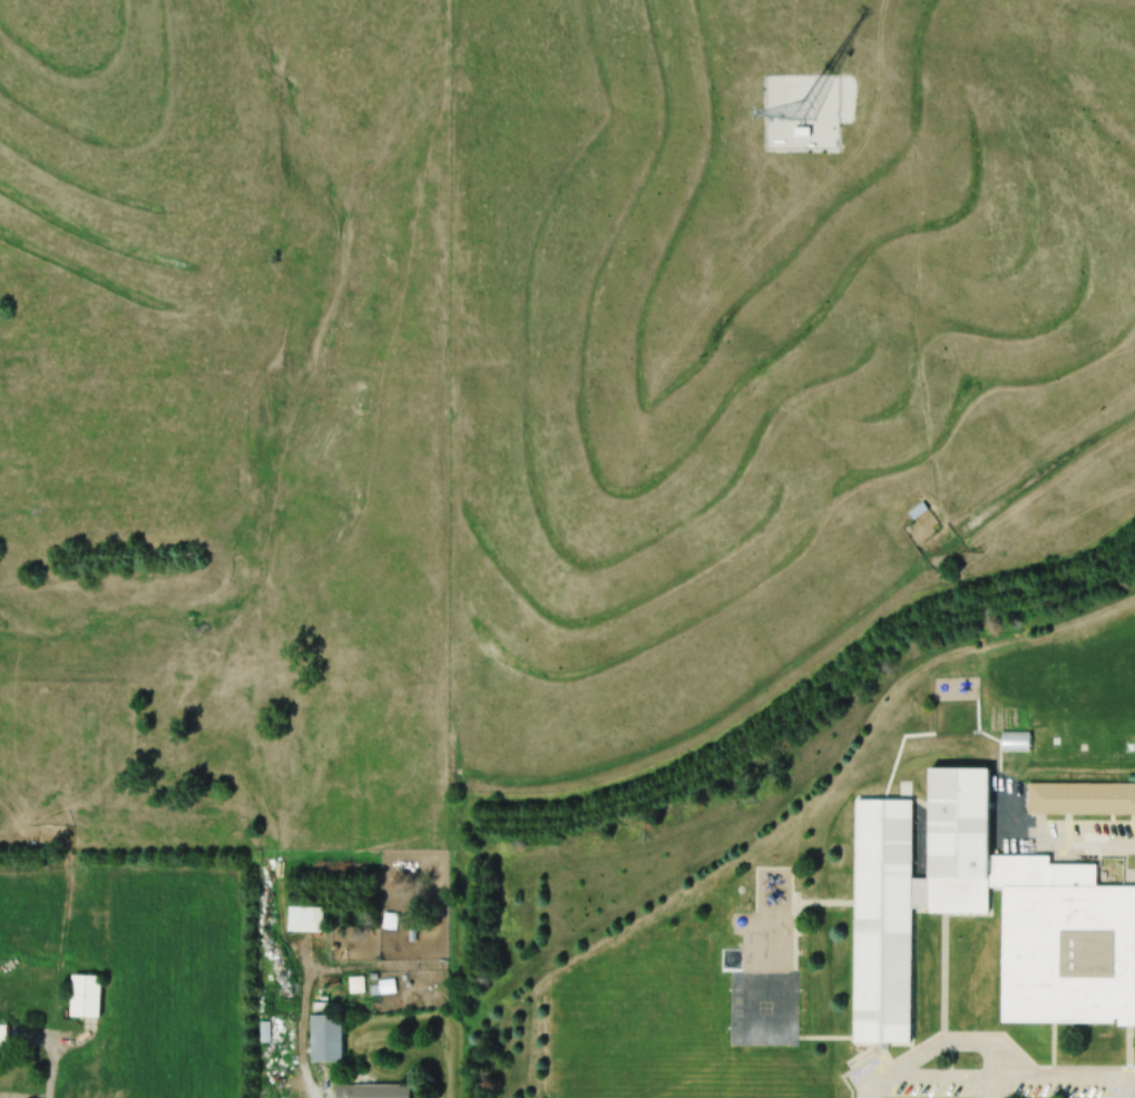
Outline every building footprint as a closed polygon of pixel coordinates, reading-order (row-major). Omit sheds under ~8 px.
[(1134,1024),(1134,885),(1094,884),(1095,865),(1047,864),(1047,856),(986,854),(988,768),(928,767),(924,878),(909,878),(911,800),(856,798),(849,1044),(910,1045),(913,913),(989,915),(990,887),(1002,887),(998,1020),(1134,1024)] [(1026,783),(1026,813),(1134,813),(1134,783),(1026,783)] [(97,1018),(97,976),(68,976),(68,1018),(97,1018)] [(339,1062),(339,1015),(308,1015),(308,1062),(339,1062)] [(406,1085),(334,1085),(334,1097),(406,1097),(406,1085)]
